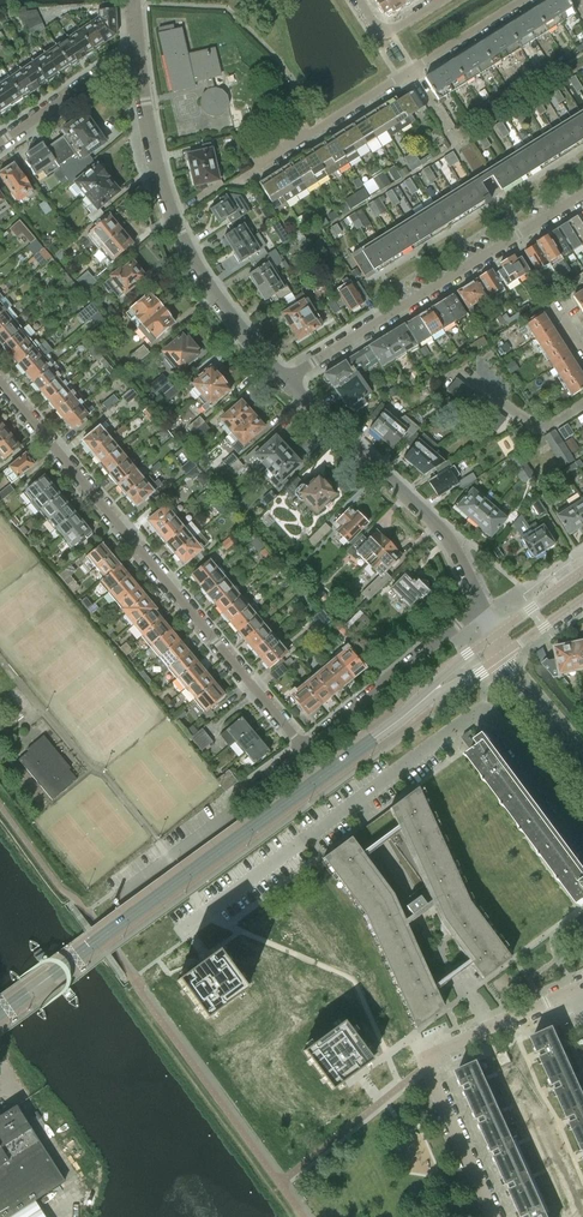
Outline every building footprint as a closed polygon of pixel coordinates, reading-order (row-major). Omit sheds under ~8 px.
[(379,6),(378,8),(381,12),(382,12),(383,13),(384,13),(386,16),(387,15),(388,16),(392,14),(392,12),(395,10),(397,11),(399,9),(400,7),(402,6),(398,0),(375,0),(379,6)] [(548,0),(535,9),(548,30),(562,22),(548,0)] [(548,0),(562,22),(575,13),(566,0),(549,0),(548,0)] [(93,17),(89,20),(104,43),(116,35),(115,9),(97,10),(98,18),(95,19),(93,17)] [(535,9),(522,17),(535,38),(548,30),(535,9)] [(32,36),(44,28),(36,10),(26,11),(16,12),(32,36)] [(522,17),(507,26),(520,48),(535,38),(522,17)] [(104,43),(89,20),(77,28),(93,51),(104,43)] [(158,28),(173,91),(195,86),(193,81),(204,79),(207,91),(203,95),(200,102),(202,109),(206,114),(213,116),(219,114),(224,109),(227,102),(225,96),(221,91),(214,89),(211,77),(221,75),(219,65),(220,65),(218,57),(217,57),(214,48),(186,55),(180,29),(175,30),(173,25),(158,28)] [(507,26),(493,35),(507,56),(520,48),(507,26)] [(93,51),(77,28),(70,32),(69,30),(64,34),(65,36),(81,59),(93,51)] [(493,35),(480,43),(493,65),(507,56),(493,35)] [(81,59),(65,36),(54,44),(69,67),(81,59)] [(480,43),(465,52),(479,74),(493,65),(480,43)] [(69,67),(54,44),(42,52),(57,74),(69,67)] [(57,74),(42,52),(30,60),(45,83),(57,74)] [(465,52),(452,61),(465,82),(479,74),(465,52)] [(45,83),(30,60),(18,68),(33,91),(45,83)] [(452,61),(438,70),(451,91),(465,82),(452,61)] [(33,91),(18,68),(6,76),(21,99),(33,91)] [(424,78),(438,100),(451,91),(438,70),(424,78)] [(574,75),(568,79),(576,92),(582,88),(574,75)] [(6,76),(0,81),(0,93),(9,107),(21,99),(6,76)] [(556,87),(550,91),(558,103),(564,100),(556,87)] [(414,90),(397,100),(396,101),(410,123),(415,120),(411,114),(418,110),(418,112),(425,108),(414,90)] [(0,93),(0,113),(9,107),(0,93)] [(395,97),(384,104),(400,130),(410,123),(396,101),(397,100),(395,97)] [(537,98),(531,102),(539,115),(545,111),(537,98)] [(490,99),(484,102),(488,107),(493,104),(490,99)] [(384,104),(373,110),(390,136),(400,130),(384,104)] [(373,110),(363,117),(379,143),(390,136),(373,110)] [(519,110),(513,114),(521,126),(527,123),(519,110)] [(582,142),(582,111),(488,170),(502,193),(582,142)] [(103,143),(98,137),(101,135),(89,119),(87,121),(83,115),(75,120),(74,119),(67,125),(67,126),(60,131),(64,136),(63,137),(69,146),(74,154),(72,156),(58,166),(59,167),(61,170),(60,170),(64,177),(67,180),(91,160),(88,155),(96,149),(95,148),(103,143)] [(363,117),(353,123),(369,149),(379,143),(363,117)] [(501,121),(495,125),(502,138),(509,134),(501,121)] [(353,123),(342,130),(359,156),(369,149),(353,123)] [(342,130),(332,136),(348,162),(359,156),(342,130)] [(482,133),(476,137),(484,149),(490,146),(482,133)] [(332,136),(321,143),(338,169),(348,162),(332,136)] [(53,144),(47,149),(52,156),(58,166),(72,156),(74,154),(69,146),(63,137),(53,144)] [(441,152),(450,147),(446,141),(443,142),(445,145),(439,149),(441,152)] [(58,166),(52,156),(47,149),(42,142),(26,153),(30,159),(26,161),(28,165),(29,167),(30,167),(35,174),(41,170),(46,176),(59,167),(58,166)] [(321,143),(311,149),(327,175),(338,169),(321,143)] [(189,155),(192,170),(215,165),(212,149),(205,151),(205,150),(195,152),(193,153),(189,155)] [(311,149),(300,156),(317,182),(327,175),(311,149)] [(452,151),(443,157),(449,167),(458,161),(452,151)] [(430,154),(419,161),(422,165),(433,158),(430,154)] [(300,156),(290,163),(306,189),(317,182),(300,156)] [(71,186),(96,165),(91,160),(67,180),(71,186)] [(237,169),(241,175),(252,168),(249,162),(237,169)] [(290,163),(280,169),(296,195),(306,189),(290,163)] [(85,196),(107,178),(108,177),(104,172),(105,172),(98,164),(96,165),(71,186),(70,186),(77,194),(81,191),(85,196)] [(0,173),(0,175),(16,199),(25,193),(27,196),(32,193),(27,185),(28,184),(21,173),(19,174),(14,165),(9,168),(8,167),(6,168),(5,167),(0,171),(1,172),(0,173)] [(215,165),(192,170),(195,189),(202,190),(206,187),(206,184),(209,183),(211,184),(219,179),(215,165)] [(394,182),(401,177),(397,172),(393,166),(387,170),(391,176),(390,176),(394,182)] [(405,167),(398,172),(401,177),(408,173),(405,167)] [(428,167),(422,170),(430,183),(436,179),(428,167)] [(280,169),(269,176),(286,202),(296,195),(280,169)] [(368,171),(374,179),(380,190),(391,184),(381,169),(368,171)] [(286,202),(269,176),(258,182),(272,203),(278,199),(281,204),(286,202)] [(382,267),(468,214),(491,200),(477,177),(368,245),(382,267)] [(101,206),(109,200),(108,199),(118,191),(107,178),(85,196),(84,197),(90,204),(86,207),(90,213),(87,216),(92,222),(95,219),(101,214),(102,213),(98,207),(100,205),(101,206)] [(409,178),(403,182),(411,195),(417,191),(409,178)] [(430,187),(426,189),(430,197),(435,195),(430,187)] [(369,197),(363,188),(354,194),(360,203),(369,197)] [(391,190),(385,193),(393,206),(399,202),(391,190)] [(218,222),(227,216),(231,223),(244,215),(250,211),(241,196),(228,193),(220,199),(221,202),(210,208),(218,222)] [(360,203),(354,194),(343,201),(345,203),(349,210),(360,203)] [(387,210),(379,197),(373,201),(381,214),(387,210)] [(45,213),(51,209),(46,201),(39,205),(45,213)] [(373,201),(367,205),(374,218),(381,214),(373,201)] [(345,203),(339,207),(343,214),(349,210),(345,203)] [(306,210),(300,214),(301,215),(304,219),(304,220),(310,217),(310,216),(306,210)] [(335,210),(328,215),(332,221),(339,216),(335,210)] [(354,212),(348,216),(356,229),(362,225),(354,212)] [(100,246),(121,228),(110,215),(105,219),(101,214),(95,219),(97,222),(93,225),(95,228),(86,235),(97,248),(100,246)] [(244,215),(231,223),(235,229),(224,236),(232,249),(251,237),(244,225),(248,222),(244,215)] [(578,215),(567,222),(581,244),(582,243),(582,223),(578,215)] [(324,217),(318,221),(322,227),(328,223),(324,217)] [(19,220),(9,229),(17,238),(22,233),(27,229),(19,220)] [(278,221),(270,225),(274,231),(281,226),(278,221)] [(567,222),(558,228),(571,250),(581,244),(567,222)] [(336,224),(330,228),(335,236),(341,232),(336,224)] [(119,254),(133,243),(121,228),(100,246),(97,248),(94,251),(106,265),(109,262),(119,254)] [(558,228),(547,235),(561,256),(571,250),(558,228)] [(27,229),(22,233),(30,243),(32,241),(35,239),(27,229)] [(306,239),(300,230),(292,234),(298,244),(306,239)] [(535,242),(536,243),(549,263),(558,278),(570,271),(561,256),(547,235),(535,242)] [(251,237),(232,249),(240,261),(250,255),(254,262),(267,254),(263,247),(259,249),(251,237)] [(30,243),(28,245),(36,254),(40,251),(43,248),(35,239),(32,241),(30,243)] [(524,251),(536,271),(549,263),(536,243),(535,244),(533,244),(530,246),(529,248),(524,251)] [(382,267),(368,245),(351,256),(365,278),(382,267)] [(40,251),(36,254),(43,263),(47,260),(51,257),(43,248),(40,251)] [(279,274),(274,267),(282,262),(275,249),(267,254),(254,262),(258,268),(248,274),(256,287),(275,276),(279,274)] [(113,267),(123,259),(119,254),(109,262),(113,267)] [(514,255),(506,260),(518,279),(530,271),(520,257),(516,260),(514,255)] [(139,281),(144,276),(139,270),(141,268),(134,260),(121,271),(120,269),(112,276),(109,279),(102,284),(110,294),(112,291),(118,298),(121,295),(125,292),(132,286),(134,289),(141,283),(139,281)] [(502,269),(497,271),(506,286),(518,279),(506,260),(499,265),(502,269)] [(94,277),(91,277),(95,281),(113,267),(109,262),(106,265),(105,267),(104,266),(103,266),(103,267),(102,267),(102,268),(103,269),(101,271),(101,270),(100,270),(99,270),(98,271),(98,272),(99,273),(97,275),(96,274),(95,273),(94,274),(94,275),(94,276),(95,276),(94,277)] [(59,266),(52,272),(57,278),(61,275),(63,278),(66,275),(59,266)] [(575,268),(570,271),(578,283),(582,280),(575,268)] [(502,286),(494,273),(492,269),(479,277),(489,294),(494,291),(496,295),(505,290),(502,286)] [(75,279),(84,290),(95,281),(91,277),(86,270),(75,279)] [(537,277),(542,285),(548,281),(543,273),(537,277)] [(74,285),(66,275),(63,278),(71,287),(72,286),(74,285)] [(275,276),(256,287),(264,301),(274,294),(278,300),(291,292),(287,286),(283,288),(275,276)] [(321,278),(311,284),(315,289),(325,283),(321,278)] [(477,279),(467,285),(477,302),(483,298),(485,302),(490,299),(477,279)] [(349,281),(337,289),(341,296),(345,303),(343,304),(344,305),(347,309),(349,308),(351,311),(363,303),(361,299),(367,296),(357,282),(352,285),(349,281)] [(74,285),(70,289),(74,294),(76,293),(79,296),(83,293),(75,285),(74,285)] [(467,285),(457,291),(470,312),(474,309),(472,305),(477,302),(467,285)] [(573,296),(582,312),(582,290),(573,296)] [(126,313),(138,328),(163,308),(162,307),(164,304),(159,298),(154,298),(150,293),(126,313)] [(466,314),(453,293),(441,301),(454,321),(461,317),(466,314)] [(543,294),(532,301),(535,306),(546,299),(543,294)] [(6,310),(9,307),(12,305),(4,296),(0,299),(0,315),(6,310)] [(335,299),(333,300),(338,309),(344,305),(343,304),(345,303),(341,296),(336,300),(335,299)] [(290,326),(291,328),(316,312),(307,298),(282,314),(286,320),(285,323),(288,326),(290,326)] [(333,301),(327,305),(334,315),(339,311),(333,301)] [(441,301),(429,308),(442,329),(454,321),(441,301)] [(520,315),(535,306),(532,301),(517,310),(518,312),(520,315)] [(85,307),(82,310),(89,319),(90,318),(93,316),(97,312),(90,303),(86,307),(85,307)] [(14,319),(17,317),(9,307),(6,310),(0,315),(0,330),(13,319),(14,319)] [(166,307),(163,308),(138,328),(151,342),(175,323),(170,317),(171,313),(166,307)] [(429,308),(418,315),(431,336),(442,329),(429,308)] [(93,342),(120,320),(114,312),(105,320),(88,335),(93,342)] [(97,312),(93,316),(90,318),(95,325),(103,318),(97,312)] [(316,312),(291,328),(292,329),(290,331),(293,335),(295,335),(298,339),(323,324),(316,312)] [(507,326),(522,317),(520,315),(518,312),(503,321),(505,322),(507,326)] [(526,324),(535,338),(552,327),(543,313),(541,314),(540,312),(529,319),(531,321),(526,324)] [(418,315),(406,323),(419,343),(431,336),(418,315)] [(500,315),(495,318),(500,325),(505,322),(503,321),(501,317),(500,315)] [(13,319),(0,330),(0,341),(1,341),(3,344),(21,328),(14,319),(13,319)] [(404,324),(392,331),(405,351),(417,344),(404,324)] [(570,356),(552,327),(535,338),(553,367),(570,356)] [(21,328),(3,344),(2,344),(3,346),(3,347),(6,351),(8,350),(10,353),(29,337),(21,328)] [(392,331),(381,338),(393,359),(405,351),(392,331)] [(171,369),(175,374),(179,370),(180,371),(196,357),(196,356),(198,355),(194,350),(196,349),(188,339),(186,341),(182,336),(159,355),(163,360),(167,356),(175,365),(171,369)] [(18,362),(37,347),(40,344),(35,339),(32,341),(29,337),(10,353),(9,354),(11,355),(10,356),(13,360),(16,360),(18,362)] [(93,347),(86,338),(81,342),(88,351),(93,347)] [(369,346),(377,359),(381,366),(393,359),(381,338),(369,346)] [(26,371),(44,356),(47,354),(40,344),(37,347),(18,362),(17,363),(18,364),(18,365),(21,369),(24,369),(26,371)] [(134,365),(148,353),(143,346),(128,358),(134,365)] [(377,359),(369,346),(351,357),(356,365),(353,366),(356,371),(358,375),(367,368),(365,366),(377,359)] [(101,356),(93,347),(88,351),(96,360),(98,359),(101,356)] [(33,381),(52,365),(55,363),(47,354),(44,356),(26,371),(25,372),(26,373),(25,375),(29,379),(31,378),(33,381)] [(108,365),(101,356),(98,359),(105,368),(108,365)] [(553,367),(572,396),(582,389),(582,375),(570,356),(553,367)] [(351,357),(324,374),(323,378),(325,381),(331,383),(333,386),(356,371),(353,366),(356,365),(351,357)] [(41,390),(60,375),(63,372),(55,363),(52,365),(33,381),(32,382),(34,383),(33,384),(36,388),(39,387),(41,390)] [(192,390),(198,397),(223,376),(218,371),(214,370),(210,366),(185,388),(189,392),(192,390)] [(370,393),(358,375),(356,371),(333,386),(347,408),(351,405),(354,410),(367,402),(364,397),(370,393)] [(49,399),(67,384),(70,382),(63,372),(60,375),(41,390),(40,391),(41,392),(41,393),(44,397),(47,397),(49,399)] [(223,376),(198,397),(204,404),(201,406),(205,411),(230,390),(227,385),(227,381),(223,376)] [(495,431),(505,419),(456,378),(446,390),(495,431)] [(67,384),(49,399),(48,400),(49,401),(48,403),(51,406),(54,406),(56,409),(75,393),(67,384)] [(155,393),(159,398),(170,388),(167,384),(155,393)] [(177,392),(173,387),(162,396),(166,402),(177,392)] [(126,404),(137,395),(132,389),(121,398),(126,404)] [(64,418),(83,403),(86,401),(82,397),(80,399),(75,393),(56,409),(55,409),(56,411),(56,412),(59,416),(62,415),(64,418)] [(107,410),(118,401),(113,395),(102,404),(107,410)] [(253,414),(241,401),(235,406),(234,406),(224,414),(225,416),(219,421),(224,426),(226,425),(232,432),(253,414)] [(371,414),(377,419),(369,428),(380,438),(396,420),(386,411),(388,408),(381,402),(371,414)] [(84,417),(91,412),(94,410),(91,406),(87,408),(83,403),(64,418),(64,419),(65,420),(64,421),(67,425),(69,425),(71,428),(77,423),(79,425),(86,420),(84,417)] [(146,407),(141,411),(146,416),(150,412),(146,407)] [(253,414),(232,432),(238,438),(231,444),(238,454),(250,444),(248,442),(252,438),(252,439),(257,434),(257,433),(264,427),(253,414)] [(192,432),(194,431),(203,423),(199,418),(188,427),(192,432)] [(406,443),(416,432),(410,426),(411,424),(406,420),(401,425),(396,420),(380,438),(392,448),(401,439),(406,443)] [(203,423),(194,431),(199,437),(208,429),(203,423)] [(84,445),(90,453),(108,438),(103,431),(105,429),(101,424),(82,440),(85,444),(84,445)] [(567,424),(558,429),(564,439),(573,434),(567,424)] [(11,435),(3,425),(0,427),(0,444),(11,435)] [(520,426),(512,431),(516,438),(525,432),(520,426)] [(543,436),(547,443),(558,435),(554,429),(543,436)] [(430,450),(419,440),(422,437),(416,432),(406,443),(411,448),(403,457),(414,467),(430,450)] [(0,444),(0,454),(4,459),(20,446),(11,435),(0,444)] [(558,435),(547,443),(551,449),(562,441),(558,435)] [(579,448),(572,436),(564,441),(571,452),(579,448)] [(108,438),(90,453),(98,463),(117,448),(108,438)] [(261,462),(267,468),(288,449),(280,441),(278,443),(274,439),(266,445),(259,451),(257,447),(244,459),(252,469),(260,462),(260,463),(261,462)] [(562,441),(551,449),(554,454),(565,447),(562,441)] [(565,447),(554,454),(558,461),(570,454),(565,447)] [(117,448),(98,463),(108,474),(126,459),(117,448)] [(288,449),(267,468),(273,475),(272,476),(273,477),(272,477),(277,483),(283,477),(284,478),(291,472),(290,471),(297,464),(292,459),(294,457),(288,449)] [(430,450),(414,467),(423,475),(435,468),(439,474),(452,466),(448,460),(444,462),(430,450)] [(508,459),(511,465),(523,458),(519,452),(508,459)] [(11,483),(34,464),(25,453),(2,472),(11,483)] [(222,463),(227,469),(236,460),(231,454),(222,463)] [(570,454),(558,461),(562,467),(574,460),(570,454)] [(523,458),(511,465),(515,471),(526,464),(523,458)] [(126,459),(108,474),(116,485),(135,470),(126,459)] [(181,468),(186,474),(196,466),(191,460),(181,468)] [(236,460),(227,469),(232,475),(241,466),(236,460)] [(566,474),(578,466),(575,462),(563,469),(566,474)] [(526,464),(515,471),(519,477),(530,470),(526,464)] [(457,482),(454,478),(458,475),(452,466),(439,474),(428,481),(438,497),(458,484),(461,489),(477,479),(473,473),(457,482)] [(135,470),(116,485),(125,496),(144,481),(135,470)] [(530,470),(519,477),(523,483),(534,476),(530,470)] [(30,502),(52,485),(42,473),(37,478),(38,480),(22,493),(30,502)] [(335,494),(318,475),(314,479),(310,475),(303,483),(297,477),(284,489),(292,498),(295,495),(301,501),(304,499),(316,512),(335,494)] [(144,481),(125,496),(131,503),(133,502),(136,505),(155,489),(152,485),(149,487),(144,481)] [(14,490),(9,484),(0,492),(0,501),(14,490)] [(41,509),(59,494),(59,493),(59,491),(57,488),(55,488),(52,485),(30,502),(38,511),(41,509)] [(454,505),(468,517),(485,496),(474,487),(466,497),(463,494),(454,505)] [(264,497),(269,503),(279,494),(273,488),(264,497)] [(59,494),(41,509),(48,518),(67,503),(64,499),(65,498),(62,494),(60,495),(59,494)] [(214,494),(207,499),(211,504),(218,498),(214,494)] [(485,496),(468,517),(472,520),(471,521),(478,526),(478,525),(479,526),(497,506),(485,496)] [(581,497),(567,506),(580,525),(582,523),(582,501),(581,497)] [(537,499),(535,499),(530,503),(539,517),(547,512),(539,501),(537,499)] [(67,503),(48,518),(56,528),(75,512),(75,510),(73,507),(71,508),(67,503)] [(149,525),(155,532),(174,516),(168,510),(171,508),(167,504),(148,520),(151,524),(149,525)] [(497,506),(479,526),(483,529),(482,530),(488,535),(489,534),(491,536),(508,515),(497,506)] [(580,525),(567,506),(556,513),(562,524),(563,526),(563,525),(569,534),(576,529),(575,528),(580,525)] [(357,533),(367,523),(366,522),(367,520),(363,516),(361,517),(351,507),(333,525),(338,530),(337,532),(348,543),(348,542),(351,545),(360,536),(357,533)] [(75,512),(56,528),(64,537),(62,539),(83,522),(80,519),(81,517),(78,514),(76,514),(75,512)] [(531,532),(528,526),(521,515),(516,521),(526,536),(521,538),(528,549),(525,550),(530,558),(532,556),(533,557),(543,550),(531,532)] [(174,516),(155,532),(164,543),(183,527),(174,516)] [(87,538),(92,533),(83,522),(62,539),(70,548),(85,536),(87,538)] [(556,541),(551,534),(549,535),(542,525),(538,527),(535,522),(528,526),(531,532),(543,550),(554,543),(556,541)] [(312,546),(329,529),(324,524),(307,540),(312,546)] [(19,528),(24,535),(28,531),(23,525),(19,528)] [(183,527),(164,543),(173,554),(192,538),(183,527)] [(368,563),(389,542),(382,535),(381,536),(375,531),(366,539),(362,535),(360,536),(351,545),(345,552),(351,555),(352,557),(354,559),(357,559),(359,558),(361,555),(368,563)] [(236,540),(232,534),(221,544),(225,549),(236,540)] [(192,538),(173,554),(180,561),(181,560),(184,563),(203,547),(200,543),(198,545),(192,538)] [(256,538),(249,544),(257,553),(264,547),(256,538)] [(385,572),(401,556),(396,551),(397,550),(389,542),(368,563),(376,571),(376,572),(379,575),(361,594),(366,599),(383,583),(384,584),(386,583),(391,577),(385,572)] [(101,543),(86,556),(95,566),(109,555),(106,552),(107,550),(104,545),(103,546),(101,544),(102,544),(101,543)] [(259,552),(266,559),(270,555),(264,548),(259,552)] [(112,559),(109,555),(95,566),(104,577),(119,565),(118,564),(118,563),(115,558),(112,559)] [(191,575),(199,585),(218,570),(209,559),(191,575)] [(75,571),(70,565),(59,574),(64,580),(69,575),(75,571)] [(119,565),(104,577),(99,581),(107,592),(118,584),(123,584),(129,578),(128,577),(129,576),(127,576),(128,574),(125,570),(123,570),(123,569),(122,569),(119,566),(120,566),(119,565)] [(218,570),(199,585),(207,594),(226,579),(218,570)] [(64,580),(63,580),(66,583),(72,579),(69,575),(64,580)] [(404,576),(391,590),(409,607),(419,598),(420,599),(421,598),(422,599),(429,591),(417,579),(415,582),(413,580),(410,582),(404,576)] [(130,580),(129,578),(123,584),(118,584),(107,592),(116,603),(126,594),(131,594),(138,589),(137,588),(137,587),(136,586),(136,584),(133,581),(132,581),(131,580),(130,580)] [(66,583),(69,587),(75,582),(72,579),(66,583)] [(226,579),(207,594),(215,603),(233,588),(226,579)] [(75,582),(69,587),(73,591),(78,586),(75,582)] [(233,588),(215,603),(222,612),(241,597),(233,588)] [(139,590),(138,589),(131,594),(126,594),(116,603),(125,613),(135,605),(140,605),(147,599),(146,598),(146,597),(145,597),(145,595),(142,592),(140,591),(140,590),(139,590)] [(92,605),(85,596),(80,600),(91,614),(98,608),(94,603),(92,605)] [(241,597),(222,612),(230,622),(249,606),(241,597)] [(148,601),(147,599),(140,605),(135,605),(125,613),(133,624),(143,615),(148,615),(153,611),(153,610),(155,609),(154,608),(154,606),(151,602),(149,602),(149,601),(148,601)] [(249,606),(230,622),(238,631),(256,616),(249,606)] [(353,615),(343,625),(353,636),(358,632),(370,620),(359,609),(353,615)] [(155,613),(153,611),(148,615),(143,615),(133,624),(132,625),(141,636),(152,626),(158,626),(163,622),(162,621),(162,620),(161,619),(161,618),(158,614),(156,614),(156,613),(155,613)] [(325,615),(314,625),(319,631),(330,621),(325,615)] [(256,616),(238,631),(245,640),(264,625),(256,616)] [(163,623),(163,622),(158,626),(152,626),(141,636),(149,646),(161,637),(167,638),(172,633),(170,631),(171,630),(169,630),(170,628),(167,625),(165,625),(165,623),(163,623)] [(264,625),(245,640),(253,649),(271,634),(264,625)] [(172,633),(167,638),(161,637),(149,646),(158,657),(170,647),(175,647),(180,643),(179,642),(179,641),(178,641),(178,639),(175,635),(174,635),(173,634),(172,634),(172,633)] [(271,634),(253,649),(261,658),(279,643),(271,634)] [(344,652),(337,658),(353,676),(364,667),(360,662),(363,660),(359,655),(365,650),(354,638),(342,649),(344,652)] [(572,642),(578,669),(582,668),(582,642),(582,640),(572,642)] [(132,650),(128,646),(125,642),(119,647),(126,655),(132,650)] [(542,664),(554,678),(561,676),(560,673),(578,669),(572,642),(562,643),(562,646),(556,647),(558,659),(550,661),(548,659),(542,664)] [(181,644),(180,643),(175,647),(170,647),(158,657),(168,669),(187,652),(188,652),(188,651),(187,651),(187,649),(184,646),(182,646),(182,644),(181,644)] [(279,643),(261,658),(268,668),(287,652),(279,643)] [(190,655),(188,652),(187,652),(168,669),(175,678),(187,669),(192,668),(197,664),(197,663),(197,662),(196,662),(196,660),(193,656),(191,656),(191,655),(190,655)] [(353,676),(337,658),(335,654),(328,660),(331,663),(325,667),(341,686),(345,682),(348,683),(352,679),(352,677),(353,676)] [(290,657),(284,662),(288,666),(294,661),(290,657)] [(275,680),(287,670),(290,668),(288,666),(284,662),(282,664),(281,664),(269,673),(275,680)] [(199,665),(197,664),(192,668),(187,669),(175,678),(184,689),(196,679),(201,679),(206,675),(205,674),(205,673),(204,672),(205,670),(202,667),(200,667),(200,666),(199,665)] [(341,686),(325,667),(314,676),(330,695),(334,691),(337,692),(341,689),(341,686)] [(143,671),(139,673),(147,683),(151,680),(143,671)] [(206,675),(201,679),(196,679),(184,689),(193,699),(205,690),(210,690),(215,686),(214,684),(214,683),(213,683),(213,681),(210,677),(209,677),(208,676),(207,676),(206,675)] [(330,695),(314,676),(304,685),(319,704),(323,700),(326,701),(330,698),(330,695)] [(564,678),(559,681),(564,687),(569,683),(564,678)] [(319,704),(304,685),(301,682),(289,691),(300,704),(297,706),(301,711),(304,708),(308,713),(319,704)] [(156,686),(151,691),(155,695),(161,690),(156,686)] [(205,690),(193,699),(203,711),(216,700),(218,702),(224,697),(222,695),(223,695),(222,693),(222,691),(219,688),(217,688),(217,687),(216,687),(215,686),(210,690),(205,690)] [(172,716),(176,721),(185,713),(181,709),(172,716)] [(226,729),(235,741),(251,728),(241,717),(226,729)] [(201,751),(213,741),(202,728),(190,737),(201,751)] [(251,728),(235,741),(244,752),(260,739),(251,728)] [(470,748),(472,747),(480,741),(479,740),(471,730),(462,737),(470,748)] [(491,740),(492,740),(487,734),(479,740),(480,741),(472,747),(475,751),(469,755),(468,756),(474,761),(485,775),(487,782),(492,785),(503,800),(505,806),(510,810),(521,825),(522,826),(523,831),(527,834),(529,835),(540,850),(542,856),(547,860),(558,875),(560,881),(566,885),(581,905),(582,903),(582,864),(491,740)] [(70,768),(43,735),(26,749),(28,751),(18,759),(52,800),(76,779),(68,769),(70,768)] [(269,751),(260,739),(244,752),(254,763),(269,751)] [(23,775),(13,763),(6,769),(15,781),(23,775)] [(237,782),(228,770),(222,774),(231,786),(237,782)] [(222,774),(216,779),(225,791),(231,786),(222,774)] [(389,808),(351,837),(337,847),(333,850),(322,858),(324,860),(327,864),(329,867),(333,872),(334,873),(337,878),(339,881),(343,885),(344,887),(348,892),(350,895),(353,899),(354,901),(358,906),(360,909),(363,913),(364,914),(365,915),(367,920),(368,924),(372,931),(374,937),(376,940),(378,945),(379,947),(381,953),(383,956),(385,961),(386,964),(389,969),(390,972),(392,978),(393,980),(396,985),(397,988),(400,994),(400,995),(401,996),(403,1001),(404,1005),(407,1010),(408,1012),(410,1017),(412,1021),(414,1026),(415,1028),(443,1007),(439,997),(435,990),(435,989),(432,992),(428,983),(404,929),(437,904),(444,920),(465,949),(474,961),(471,963),(482,978),(510,958),(510,957),(509,956),(505,951),(504,949),(500,944),(499,942),(495,937),(493,935),(490,930),(488,928),(485,923),(483,921),(479,916),(478,914),(475,910),(473,907),(469,902),(468,901),(468,900),(466,895),(464,892),(462,886),(461,884),(458,879),(457,876),(454,870),(454,868),(451,862),(450,859),(447,854),(446,852),(444,846),(443,843),(440,838),(439,836),(437,830),(435,827),(433,822),(432,820),(430,814),(428,811),(426,805),(425,803),(422,798),(421,795),(418,789),(418,787),(407,795),(403,798),(389,808)] [(33,954),(39,963),(65,998),(66,998),(73,993),(73,992),(41,948),(40,948),(33,953),(33,954)] [(198,965),(176,981),(205,1020),(206,1019),(219,1037),(258,1007),(246,990),(246,989),(222,957),(218,950),(206,959),(204,961),(198,965)] [(344,1020),(303,1051),(332,1090),(336,1087),(341,1083),(344,1081),(360,1068),(364,1065),(367,1064),(371,1061),(373,1059),(371,1058),(368,1053),(367,1051),(359,1041),(344,1020)] [(533,1036),(548,1070),(569,1060),(554,1027),(533,1036)] [(497,1054),(496,1055),(501,1065),(511,1061),(506,1050),(502,1052),(497,1054)] [(569,1060),(548,1070),(563,1102),(582,1093),(582,1090),(569,1060)] [(479,1061),(458,1070),(473,1103),(494,1094),(479,1061)] [(563,1102),(572,1122),(573,1123),(578,1135),(582,1133),(582,1093),(563,1102)] [(494,1094),(473,1103),(487,1136),(508,1127),(494,1094)] [(16,1105),(0,1115),(0,1216),(8,1216),(65,1181),(16,1105)] [(508,1127),(487,1136),(502,1169),(523,1160),(508,1127)] [(523,1160),(502,1169),(517,1202),(538,1192),(523,1160)] [(517,1202),(524,1216),(549,1216),(547,1213),(538,1192),(517,1202)] [(34,1200),(8,1216),(45,1216),(34,1200)]
